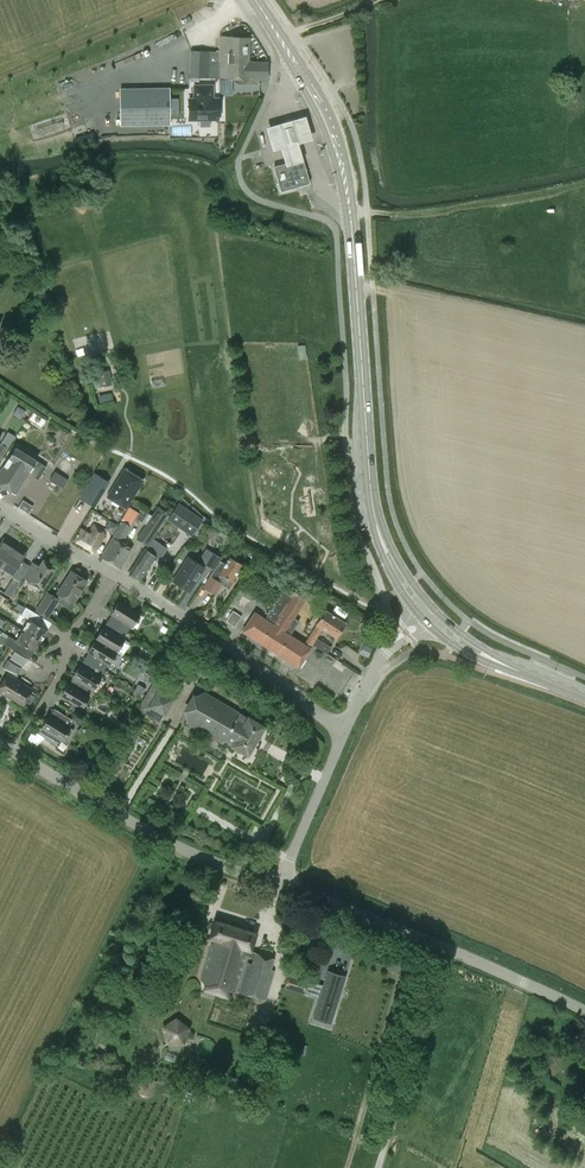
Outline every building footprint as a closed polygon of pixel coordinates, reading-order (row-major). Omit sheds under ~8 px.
[(191,49),(189,75),(270,80),(270,60),(249,60),(250,35),(219,34),(218,50),(191,49)] [(187,97),(188,119),(220,119),(220,116),(221,116),(221,106),(219,106),(219,96),(214,96),(214,83),(193,82),(194,95),(187,96),(187,97)] [(169,124),(168,88),(120,89),(121,125),(169,124)] [(311,139),(305,116),(266,126),(272,149),(281,147),(286,164),(302,160),(297,142),(311,139)] [(74,133),(75,144),(92,143),(92,132),(74,133)] [(267,165),(280,161),(277,149),(264,152),(267,165)] [(286,164),(273,168),(280,192),(309,184),(304,170),(302,160),(286,164)] [(299,358),(306,357),(305,344),(297,346),(299,358)] [(116,392),(97,394),(98,407),(118,405),(116,392)] [(0,444),(0,458),(1,459),(8,448),(0,443),(0,444)] [(30,471),(35,475),(34,477),(38,480),(46,466),(42,465),(43,464),(36,460),(37,460),(14,447),(0,470),(0,489),(2,486),(16,494),(30,471)] [(66,453),(62,465),(75,469),(79,458),(66,453)] [(126,507),(142,480),(124,469),(108,496),(126,507)] [(55,471),(50,480),(63,488),(68,480),(55,471)] [(99,499),(109,482),(94,473),(84,490),(99,499)] [(23,499),(18,507),(28,514),(33,506),(23,499)] [(113,537),(102,557),(120,567),(131,547),(127,545),(128,545),(123,542),(131,527),(130,526),(134,519),(135,518),(146,524),(152,515),(146,511),(132,503),(130,507),(129,506),(121,521),(112,537),(113,537)] [(197,517),(197,516),(178,503),(168,519),(186,531),(197,517)] [(147,546),(152,539),(169,514),(158,506),(136,539),(147,546)] [(202,519),(197,516),(197,517),(186,531),(192,535),(193,533),(198,536),(206,525),(201,521),(202,519)] [(113,533),(118,525),(109,520),(105,528),(113,533)] [(97,529),(98,526),(94,523),(89,533),(82,529),(76,541),(95,551),(105,534),(97,529)] [(1,567),(15,546),(3,538),(0,542),(0,566),(1,567)] [(159,544),(152,539),(147,546),(148,546),(146,549),(145,550),(144,550),(132,567),(129,573),(140,580),(149,567),(155,557),(152,555),(159,544)] [(13,575),(18,567),(27,553),(15,546),(1,567),(13,575)] [(206,547),(199,558),(206,562),(213,551),(206,547)] [(210,576),(222,583),(225,577),(232,581),(240,567),(242,564),(229,556),(224,564),(220,561),(210,576)] [(202,568),(185,557),(169,581),(186,591),(202,568)] [(55,567),(43,560),(39,567),(33,563),(30,567),(24,577),(30,581),(42,589),(56,568),(55,567)] [(87,581),(71,572),(58,593),(59,594),(57,597),(61,599),(59,603),(64,606),(67,608),(72,602),(73,603),(87,581)] [(215,595),(223,583),(222,583),(210,576),(209,575),(202,587),(215,595)] [(13,578),(4,592),(10,596),(19,582),(13,578)] [(310,648),(313,644),(316,639),(310,635),(304,644),(290,635),(299,621),(294,618),(306,598),(295,591),(292,596),(281,589),(278,595),(280,596),(277,600),(276,599),(272,604),(273,605),(271,609),(269,608),(266,614),(267,615),(264,619),(254,612),(242,631),(298,667),(310,648)] [(48,619),(60,599),(47,591),(35,610),(48,619)] [(120,619),(117,626),(127,632),(131,626),(132,626),(139,614),(119,602),(112,614),(120,619)] [(39,615),(26,607),(21,615),(29,619),(23,630),(40,641),(47,630),(34,622),(39,615)] [(316,624),(310,635),(316,639),(313,644),(328,654),(332,647),(317,638),(323,628),(336,637),(345,623),(325,610),(316,624)] [(233,611),(226,621),(234,626),(241,616),(233,611)] [(127,632),(117,626),(113,632),(104,627),(96,640),(116,651),(122,655),(130,642),(124,639),(123,639),(127,632)] [(3,643),(16,651),(21,644),(34,652),(40,641),(23,630),(16,640),(8,636),(8,635),(2,631),(0,634),(6,638),(3,643)] [(96,640),(88,652),(97,657),(93,664),(104,670),(108,664),(113,667),(115,666),(122,655),(116,651),(96,640)] [(360,653),(368,657),(372,648),(364,645),(360,653)] [(0,686),(0,692),(22,705),(25,701),(30,704),(35,696),(29,693),(32,688),(15,678),(21,668),(7,660),(2,668),(9,673),(8,674),(7,674),(0,686)] [(80,665),(73,677),(82,683),(92,689),(97,691),(99,691),(104,681),(104,679),(100,677),(104,670),(93,664),(90,670),(80,665)] [(159,722),(176,693),(154,680),(153,683),(146,695),(138,709),(159,722)] [(78,689),(69,683),(61,696),(81,708),(89,696),(92,689),(82,683),(78,689)] [(138,684),(135,689),(143,693),(146,688),(145,687),(138,684)] [(135,689),(132,694),(140,699),(143,693),(135,689)] [(196,695),(192,693),(181,711),(186,714),(186,723),(187,722),(223,743),(224,740),(233,745),(233,746),(248,754),(263,727),(248,719),(249,718),(204,692),(196,695)] [(73,721),(61,713),(57,719),(50,714),(42,728),(41,729),(42,729),(39,733),(59,745),(61,741),(62,742),(63,741),(66,743),(74,730),(69,728),(73,721)] [(37,745),(42,735),(31,730),(27,739),(37,745)] [(200,979),(204,984),(202,990),(228,998),(229,992),(235,990),(246,956),(253,958),(252,963),(247,961),(239,992),(266,1000),(275,970),(271,969),(274,958),(251,951),(257,933),(214,920),(209,938),(214,939),(213,943),(212,943),(200,979)] [(346,980),(327,973),(305,1039),(324,1045),(346,980)] [(157,1033),(173,1048),(190,1030),(174,1015),(157,1033)] [(157,1080),(142,1077),(138,1093),(153,1096),(157,1080)]
